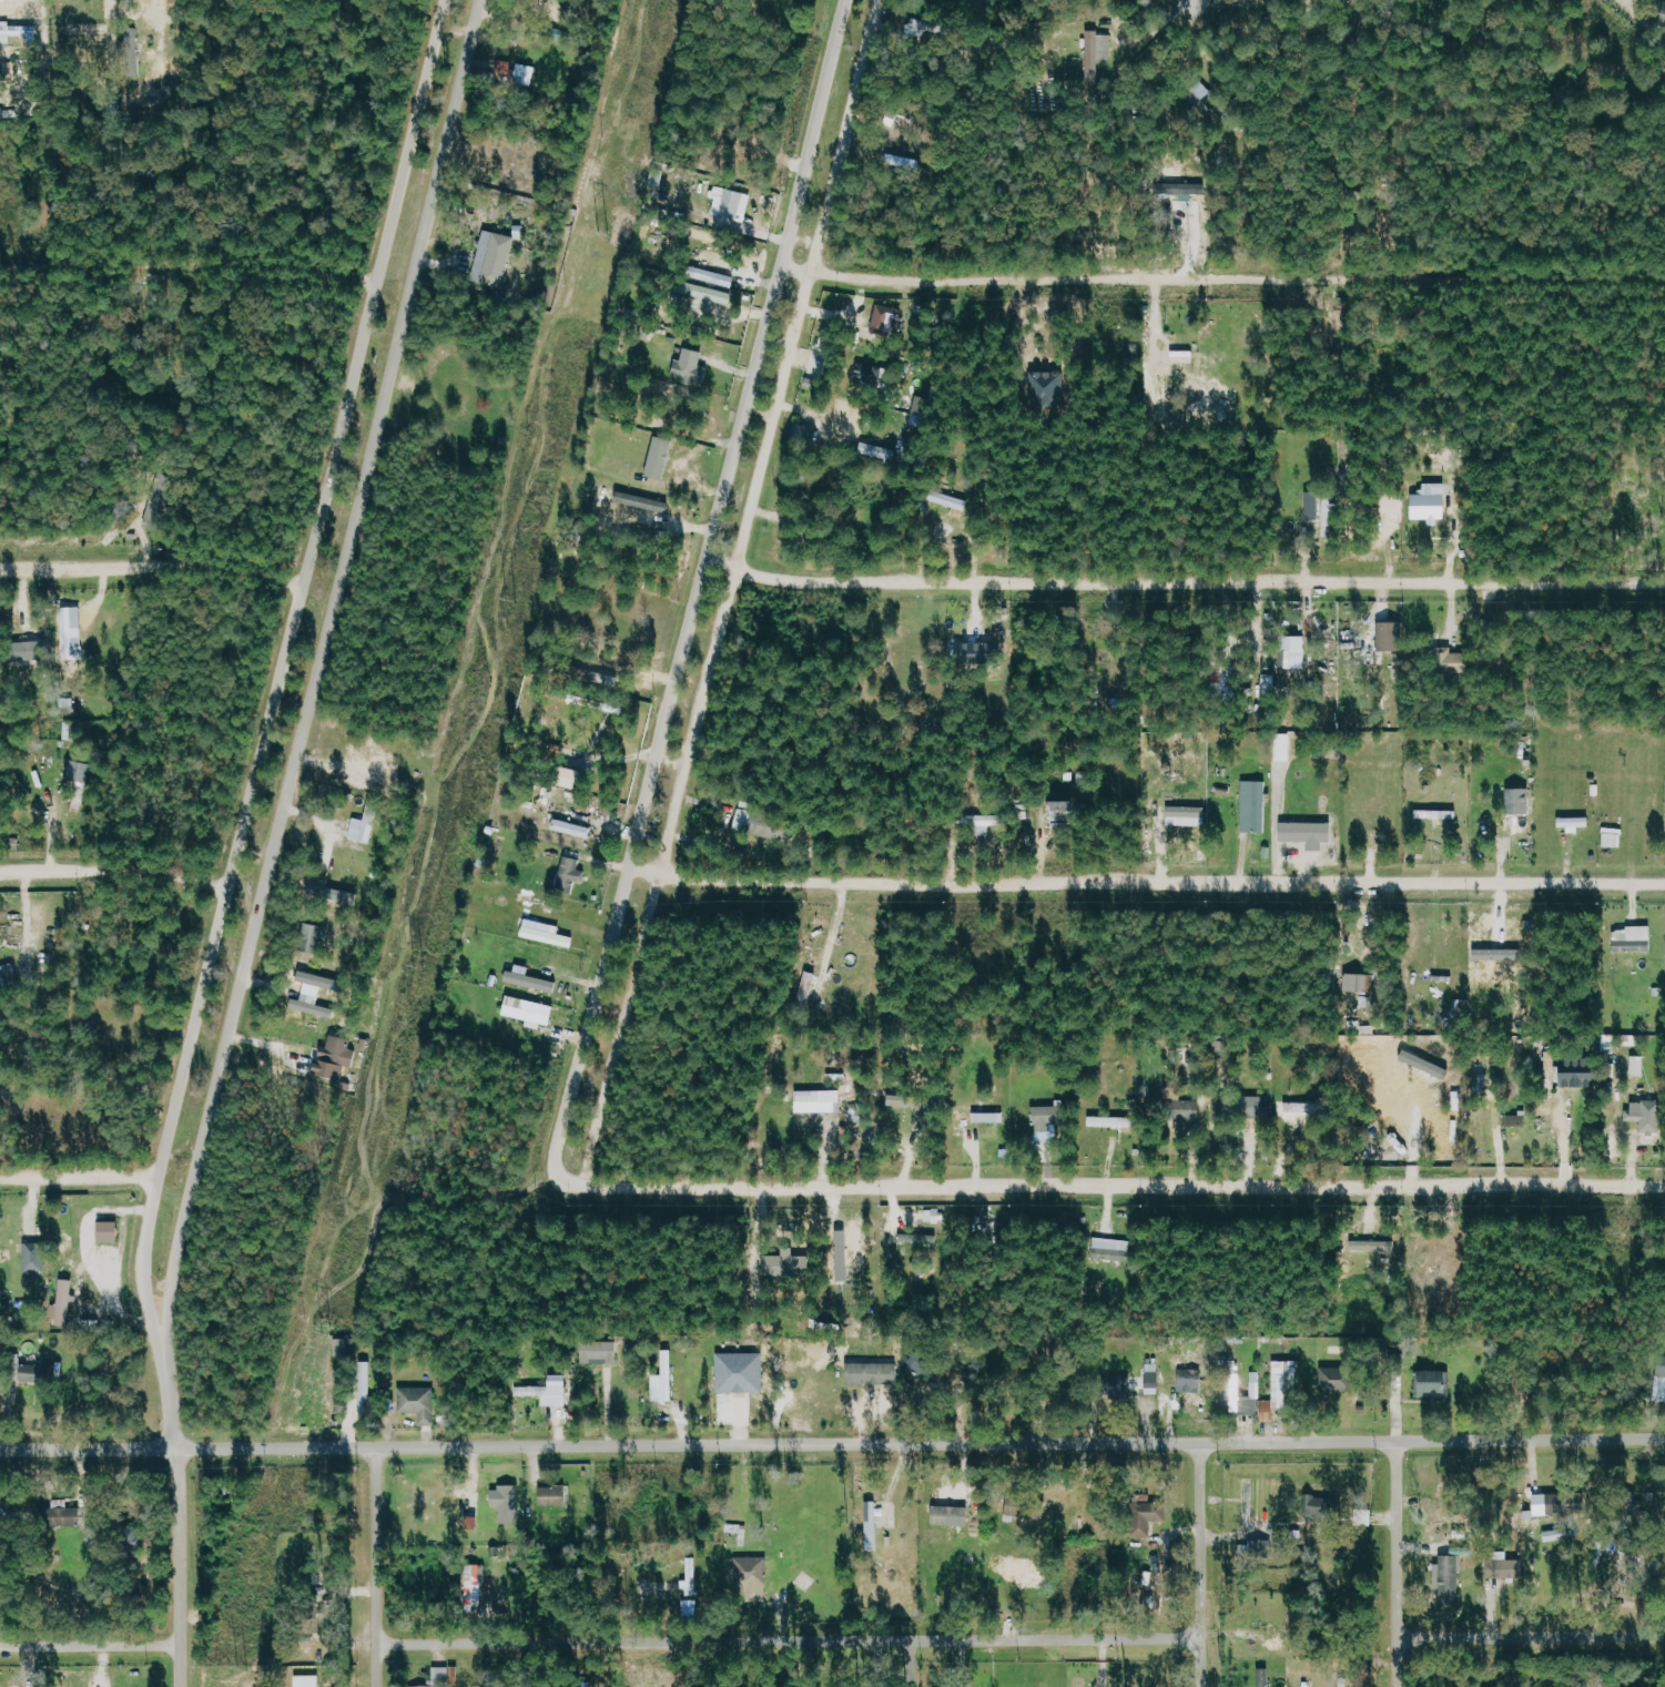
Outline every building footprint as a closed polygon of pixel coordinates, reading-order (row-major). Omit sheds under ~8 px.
[(38,25),(0,24),(0,29),(0,44),(12,44),(12,36),(38,36),(38,25)] [(1087,81),(1097,81),(1098,62),(1107,62),(1107,33),(1088,33),(1087,81)] [(533,86),(537,67),(519,63),(515,82),(533,86)] [(1193,88),(1211,108),(1219,102),(1200,81),(1193,88)] [(1179,193),(1179,201),(1191,201),(1191,193),(1204,193),(1203,182),(1153,183),(1153,194),(1179,193)] [(745,223),(753,195),(715,185),(712,197),(717,198),(712,214),(745,223)] [(517,238),(485,230),(473,280),(505,288),(517,238)] [(693,277),(734,288),(737,277),(696,266),(693,277)] [(733,292),(684,283),(682,294),(731,303),(733,292)] [(905,311),(878,304),(871,331),(898,338),(905,311)] [(710,368),(702,366),(704,352),(685,348),(683,361),(677,359),(674,378),(707,384),(710,368)] [(1200,350),(1157,351),(1158,372),(1200,371),(1200,350)] [(892,368),(867,367),(866,386),(892,387),(892,368)] [(818,427),(796,424),(794,441),(815,444),(818,427)] [(675,439),(657,435),(647,474),(665,478),(675,439)] [(952,515),(964,519),(970,500),(932,489),(929,500),(954,507),(952,515)] [(1322,536),(1334,536),(1335,492),(1307,492),(1306,519),(1322,519),(1322,536)] [(670,503),(629,493),(626,502),(668,513),(670,503)] [(1448,494),(1414,493),(1413,518),(1447,519),(1448,494)] [(157,499),(154,514),(162,516),(166,501),(157,499)] [(64,650),(83,649),(82,606),(62,607),(64,650)] [(1379,650),(1402,650),(1403,622),(1380,621),(1379,650)] [(1306,635),(1280,635),(1280,668),(1306,669),(1306,635)] [(963,643),(964,663),(996,661),(996,642),(963,643)] [(1471,672),(1471,650),(1443,651),(1444,672),(1471,672)] [(1292,760),(1291,733),(1277,733),(1277,760),(1292,760)] [(92,763),(71,759),(67,778),(88,782),(92,763)] [(586,788),(586,768),(560,768),(559,787),(586,788)] [(1268,781),(1243,780),(1242,832),(1267,832),(1268,781)] [(1508,813),(1532,813),(1532,788),(1508,787),(1508,813)] [(1057,800),(1057,823),(1077,823),(1077,800),(1057,800)] [(380,803),(370,801),(365,820),(355,817),(350,837),(371,843),(380,803)] [(1169,816),(1207,818),(1208,807),(1169,805),(1169,816)] [(734,829),(788,841),(793,820),(739,808),(734,829)] [(1459,818),(1459,810),(1417,809),(1417,818),(1459,818)] [(1002,826),(1002,815),(969,814),(968,834),(990,834),(990,825),(1002,826)] [(1560,827),(1569,827),(1569,832),(1581,832),(1581,826),(1591,826),(1590,816),(1560,817),(1560,827)] [(593,828),(556,818),(553,830),(590,839),(593,828)] [(1281,841),(1309,841),(1310,850),(1325,850),(1325,841),(1334,841),(1333,821),(1280,822),(1281,841)] [(1623,828),(1604,827),(1603,847),(1622,847),(1623,828)] [(582,859),(565,855),(557,890),(572,894),(575,882),(583,884),(587,870),(579,869),(582,859)] [(328,898),(346,903),(349,895),(331,890),(328,898)] [(324,925),(306,923),(303,948),(320,951),(324,925)] [(523,936),(572,948),(575,938),(525,926),(523,936)] [(1652,927),(1614,927),(1614,951),(1652,950),(1652,927)] [(515,972),(508,970),(506,981),(556,993),(558,982),(529,975),(531,967),(517,964),(515,972)] [(797,998),(809,1002),(819,974),(807,970),(797,998)] [(8,988),(8,972),(0,972),(0,988),(8,988)] [(1346,991),(1373,992),(1374,974),(1346,973),(1346,991)] [(302,1000),(294,998),(292,1008),(334,1017),(335,1008),(319,1005),(321,996),(304,993),(302,1000)] [(505,1014),(529,1020),(527,1026),(542,1029),(543,1024),(552,1026),(557,1006),(509,995),(505,1014)] [(353,1038),(331,1035),(329,1048),(322,1046),(317,1074),(344,1079),(346,1065),(355,1067),(358,1050),(351,1049),(353,1038)] [(1561,1086),(1600,1085),(1600,1058),(1561,1059),(1561,1086)] [(1180,1100),(1180,1086),(1165,1086),(1164,1118),(1200,1119),(1201,1100),(1180,1100)] [(797,1091),(798,1112),(842,1112),(842,1090),(797,1091)] [(910,1096),(891,1094),(889,1104),(909,1107),(910,1096)] [(1218,1096),(1218,1115),(1264,1117),(1265,1097),(1218,1096)] [(1658,1130),(1659,1112),(1645,1112),(1646,1103),(1627,1102),(1627,1121),(1644,1121),(1644,1129),(1658,1130)] [(1034,1106),(1034,1131),(1057,1131),(1057,1106),(1034,1106)] [(1527,1126),(1528,1115),(1504,1114),(1504,1125),(1527,1126)] [(1090,1125),(1133,1127),(1133,1117),(1090,1116),(1090,1125)] [(100,1241),(120,1241),(120,1222),(101,1221),(100,1241)] [(938,1245),(939,1234),(902,1233),(902,1244),(938,1245)] [(1133,1240),(1095,1238),(1094,1259),(1133,1261),(1133,1240)] [(1352,1252),(1395,1252),(1395,1241),(1352,1240),(1352,1252)] [(47,1271),(47,1243),(25,1243),(25,1271),(47,1271)] [(765,1275),(807,1276),(807,1255),(766,1255),(765,1275)] [(57,1324),(70,1326),(75,1280),(62,1278),(59,1304),(53,1304),(52,1316),(58,1317),(57,1324)] [(618,1364),(619,1341),(582,1340),(582,1363),(618,1364)] [(663,1350),(664,1401),(674,1401),(673,1350),(663,1350)] [(765,1392),(764,1353),(718,1353),(718,1392),(765,1392)] [(1661,1355),(1656,1386),(1664,1387),(1664,1356),(1661,1355)] [(371,1412),(371,1361),(360,1361),(360,1412),(371,1412)] [(1275,1399),(1261,1399),(1261,1420),(1275,1420),(1275,1408),(1287,1408),(1288,1390),(1297,1390),(1297,1362),(1275,1362),(1275,1399)] [(898,1363),(847,1364),(848,1385),(899,1384),(898,1363)] [(1243,1371),(1237,1371),(1237,1363),(1226,1363),(1225,1400),(1242,1400),(1243,1371)] [(46,1366),(22,1365),(22,1382),(45,1382),(46,1366)] [(1321,1391),(1354,1391),(1354,1367),(1321,1367),(1321,1391)] [(1424,1396),(1450,1395),(1449,1370),(1423,1371),(1424,1396)] [(1252,1383),(1261,1383),(1261,1371),(1252,1371),(1252,1383)] [(1146,1395),(1160,1395),(1161,1372),(1147,1372),(1146,1395)] [(1131,1397),(1130,1375),(1111,1376),(1112,1398),(1131,1397)] [(543,1406),(568,1406),(568,1386),(516,1387),(516,1397),(542,1396),(543,1406)] [(400,1412),(420,1412),(420,1424),(434,1424),(435,1388),(400,1387),(400,1412)] [(1143,1410),(1158,1410),(1158,1396),(1144,1396),(1143,1410)] [(520,1486),(492,1487),(493,1508),(500,1507),(500,1525),(520,1524),(520,1486)] [(568,1505),(568,1486),(541,1486),(541,1505),(568,1505)] [(1306,1493),(1302,1510),(1336,1518),(1339,1501),(1306,1493)] [(1151,1501),(1151,1494),(1139,1494),(1138,1536),(1152,1536),(1152,1520),(1168,1521),(1169,1502),(1151,1501)] [(1535,1494),(1536,1516),(1550,1515),(1549,1494),(1535,1494)] [(81,1525),(81,1507),(69,1508),(69,1499),(53,1500),(54,1508),(41,1508),(42,1527),(81,1525)] [(879,1501),(867,1502),(868,1550),(880,1549),(879,1501)] [(969,1526),(970,1507),(934,1506),(934,1525),(969,1526)] [(1242,1547),(1241,1553),(1267,1555),(1268,1541),(1252,1539),(1252,1548),(1242,1547)] [(1461,1607),(1460,1554),(1441,1554),(1442,1607),(1461,1607)] [(698,1558),(688,1557),(687,1595),(697,1595),(698,1558)] [(767,1557),(735,1558),(736,1593),(752,1592),(752,1586),(768,1585),(767,1557)] [(1523,1579),(1523,1558),(1490,1558),(1489,1579),(1523,1579)] [(486,1564),(467,1565),(468,1606),(487,1605),(486,1564)] [(460,1667),(433,1667),(433,1686),(417,1685),(417,1686),(438,1686),(460,1686),(460,1667)] [(1270,1668),(1256,1668),(1257,1686),(1270,1686),(1270,1668)] [(321,1675),(297,1675),(297,1686),(322,1686),(321,1675)]
